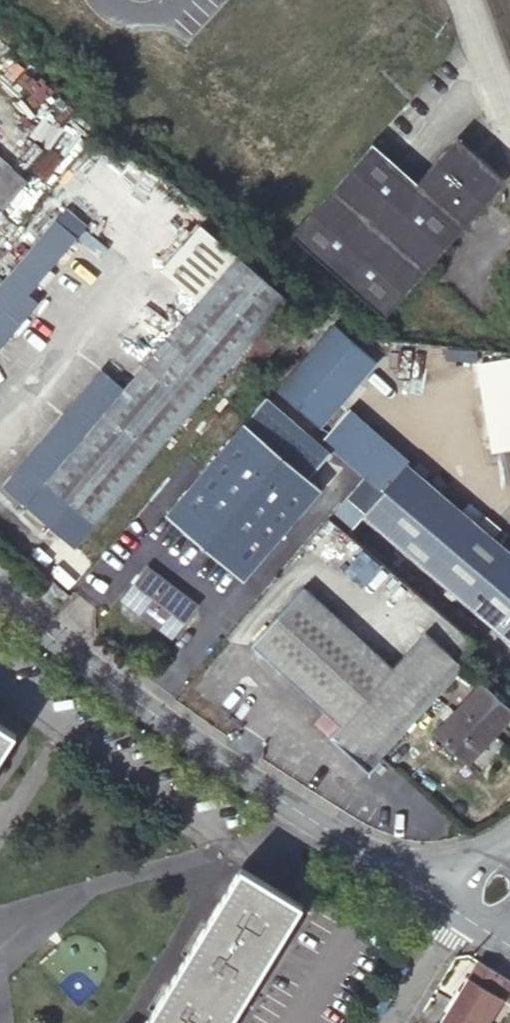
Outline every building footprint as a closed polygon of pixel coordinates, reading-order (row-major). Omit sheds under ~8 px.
[(372,143),(290,235),(384,317),(505,179),(457,137),(417,182),(372,143)] [(28,180),(0,156),(0,212),(28,180)] [(27,295),(86,225),(65,208),(0,285),(0,348),(37,303),(27,295)] [(161,269),(197,301),(124,387),(24,505),(74,548),(287,297),(200,223),(161,269)] [(275,393),(320,432),(378,366),(333,326),(275,393)] [(509,453),(509,363),(485,367),(502,455),(509,453)] [(124,387),(103,369),(3,487),(24,505),(124,387)] [(332,452),(266,396),(244,422),(309,478),(332,452)] [(309,478),(244,422),(164,515),(242,582),(321,488),(309,478)] [(465,513),(408,465),(364,515),(421,564),(465,513)] [(465,513),(421,564),(497,629),(509,615),(509,552),(465,513)] [(195,606),(146,567),(122,598),(172,636),(195,606)] [(75,584),(60,572),(55,578),(52,582),(66,594),(75,584)] [(303,587),(251,642),(342,724),(331,736),(370,771),(464,667),(425,632),(392,669),(303,587)] [(497,629),(509,640),(509,615),(497,629)] [(436,733),(467,761),(509,714),(509,709),(481,683),(436,733)] [(14,732),(0,724),(0,755),(14,732)] [(301,902),(242,867),(147,1022),(228,1022),(301,902)] [(477,961),(452,1002),(487,1022),(489,1022),(504,998),(509,1002),(509,981),(477,961)] [(452,1002),(439,1022),(487,1022),(452,1002)]
